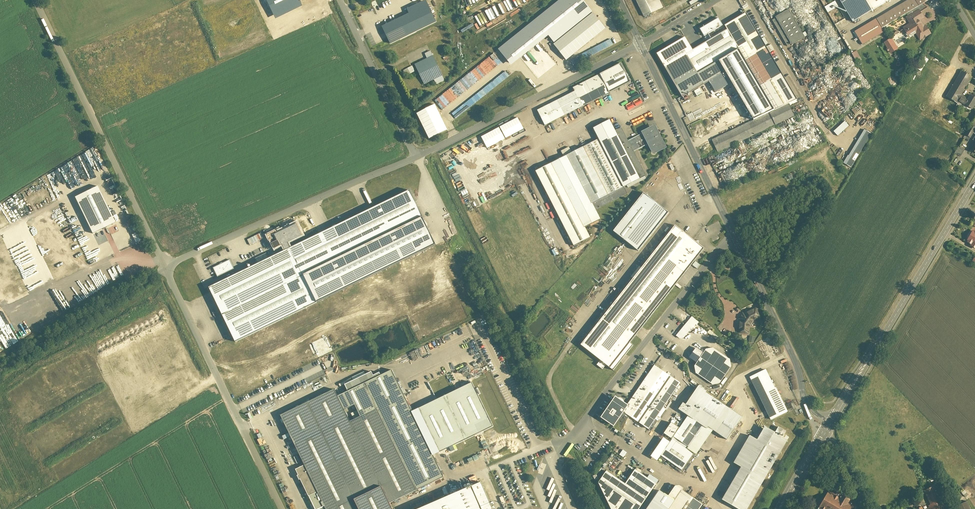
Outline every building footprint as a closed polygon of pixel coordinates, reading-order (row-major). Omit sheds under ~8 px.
[(274,19),(301,6),(298,0),(266,0),(274,19)] [(498,51),(511,67),(549,36),(555,43),(592,13),(582,0),(560,0),(498,51)] [(643,18),(663,8),(659,0),(634,0),(643,18)] [(749,6),(746,0),(740,0),(738,1),(743,9),(749,6)] [(828,13),(838,7),(834,0),(820,0),(828,13)] [(853,25),(889,3),(887,0),(838,0),(853,25)] [(854,33),(862,46),(883,34),(881,30),(931,0),(910,0),(854,33)] [(436,25),(425,2),(405,12),(407,16),(380,29),(389,47),(436,25)] [(491,9),(474,16),(478,26),(484,24),(486,27),(495,24),(493,20),(495,20),(491,9)] [(925,18),(920,9),(906,17),(910,23),(903,27),(910,38),(916,34),(921,41),(932,34),(926,24),(925,25),(922,20),(925,18)] [(805,40),(788,11),(775,19),(791,47),(805,40)] [(605,29),(592,13),(555,43),(567,59),(605,29)] [(685,37),(657,54),(682,97),(726,72),(753,120),(789,103),(797,99),(747,14),(726,26),(728,29),(725,31),(711,39),(693,50),(685,37)] [(725,31),(718,19),(700,29),(704,37),(708,34),(711,39),(725,31)] [(900,48),(893,37),(884,43),(891,54),(900,48)] [(611,40),(570,59),(572,64),(614,45),(611,40)] [(856,51),(851,53),(856,63),(861,61),(856,51)] [(442,78),(432,57),(414,66),(424,87),(442,78)] [(922,71),(927,59),(922,57),(916,69),(922,71)] [(412,66),(403,70),(406,76),(414,72),(412,66)] [(573,94),(536,112),(544,128),(629,85),(620,66),(571,90),(573,94)] [(475,70),(435,99),(442,108),(486,76),(484,74),(480,77),(478,74),(475,77),(472,73),(476,71),(475,70)] [(962,71),(947,97),(951,99),(946,109),(953,113),(960,102),(968,106),(968,109),(971,110),(973,109),(974,110),(974,108),(974,93),(974,94),(973,95),(971,94),(969,98),(963,95),(973,77),(962,71)] [(506,73),(450,112),(454,117),(510,78),(506,73)] [(722,97),(704,105),(706,109),(724,101),(722,97)] [(795,116),(789,103),(753,120),(712,140),(718,153),(795,116)] [(415,112),(425,138),(447,130),(444,122),(441,123),(434,105),(415,112)] [(524,129),(518,118),(500,127),(506,139),(524,129)] [(535,173),(573,248),(590,239),(585,229),(600,221),(592,205),(647,176),(634,152),(647,145),(653,157),(667,150),(654,126),(641,133),(642,134),(629,141),(622,128),(615,131),(610,121),(593,129),(598,140),(535,173)] [(833,132),(837,136),(848,126),(844,121),(833,132)] [(974,132),(974,126),(972,125),(966,135),(972,138),(974,132)] [(488,149),(506,139),(500,127),(481,138),(488,149)] [(873,133),(865,129),(844,163),(852,167),(873,133)] [(960,157),(964,150),(958,147),(954,153),(960,157)] [(97,187),(74,198),(93,235),(115,223),(97,187)] [(286,251),(209,288),(236,343),(436,245),(410,191),(291,248),(286,251)] [(644,193),(613,232),(638,252),(669,213),(644,193)] [(93,235),(74,198),(29,221),(54,270),(99,247),(93,235)] [(288,242),(301,236),(296,225),(276,235),(278,241),(273,243),(275,248),(283,245),(286,251),(291,248),(288,242)] [(676,226),(581,346),(600,361),(598,364),(604,369),(607,365),(614,371),(633,346),(630,344),(705,249),(676,226)] [(246,239),(249,245),(263,239),(260,233),(246,239)] [(761,319),(756,308),(743,314),(742,313),(737,320),(738,321),(737,335),(748,336),(749,329),(754,322),(761,319)] [(698,323),(691,317),(675,336),(679,339),(683,338),(695,324),(696,325),(698,323)] [(713,348),(705,349),(702,353),(695,348),(688,358),(696,362),(693,366),(695,373),(712,385),(719,384),(730,367),(729,359),(713,348)] [(680,383),(653,365),(626,405),(622,411),(622,412),(648,429),(680,383)] [(280,415),(305,465),(295,469),(298,475),(297,475),(299,480),(301,479),(315,508),(393,508),(390,503),(444,477),(434,456),(493,427),(472,383),(413,412),(392,369),(337,396),(335,389),(280,415)] [(775,388),(765,369),(749,377),(770,420),(788,412),(776,387),(775,388)] [(705,391),(697,385),(684,404),(681,403),(677,410),(687,416),(678,428),(670,423),(660,437),(662,438),(650,456),(656,461),(660,456),(681,470),(693,453),(695,454),(712,430),(725,439),(741,417),(727,407),(728,406),(725,404),(724,405),(705,392),(705,391)] [(626,405),(613,396),(598,418),(612,427),(622,412),(622,411),(626,405)] [(763,426),(756,439),(748,435),(732,463),(739,467),(720,500),(737,508),(746,508),(787,440),(763,426)] [(714,449),(711,454),(716,457),(719,452),(714,449)] [(619,455),(624,458),(627,453),(622,450),(619,455)] [(715,465),(719,468),(726,458),(721,454),(715,465)] [(691,474),(697,462),(693,460),(688,472),(691,474)] [(597,483),(610,508),(639,508),(658,480),(649,474),(646,477),(634,469),(624,483),(605,471),(597,483)] [(540,486),(544,487),(549,472),(545,471),(540,486)] [(482,482),(418,508),(494,508),(482,482)] [(682,491),(684,489),(680,486),(675,486),(668,497),(660,491),(647,508),(699,508),(702,505),(682,491)] [(936,486),(925,490),(931,504),(929,505),(930,507),(926,508),(950,508),(947,501),(943,502),(936,486)] [(830,491),(820,507),(823,508),(854,508),(855,506),(830,491)]
